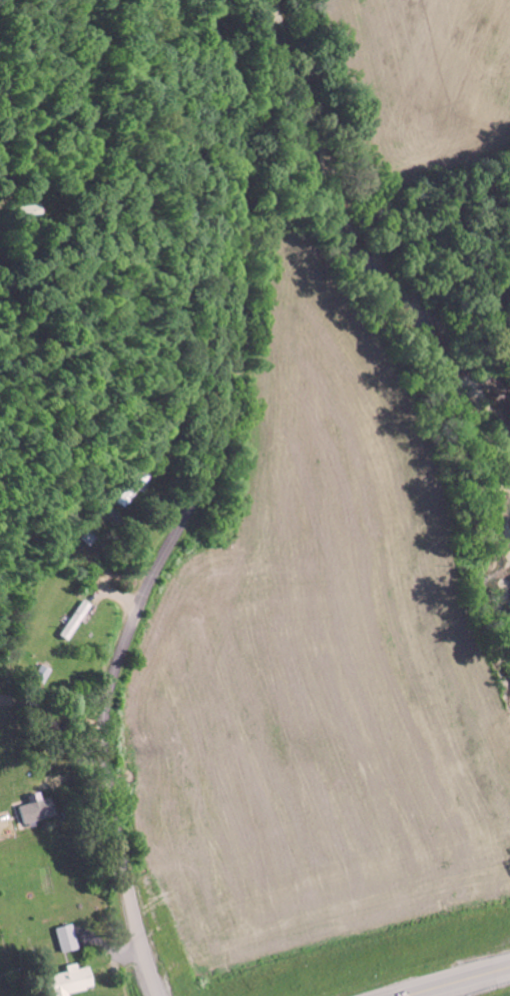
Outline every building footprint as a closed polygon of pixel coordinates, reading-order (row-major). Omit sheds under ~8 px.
[(8,199),(9,216),(31,215),(30,197),(8,199)] [(19,826),(50,816),(45,798),(14,807),(19,826)] [(52,929),(58,954),(75,950),(69,924),(52,929)] [(73,969),(73,965),(61,966),(62,974),(43,976),(46,995),(64,995),(64,993),(87,991),(84,968),(73,969)]
